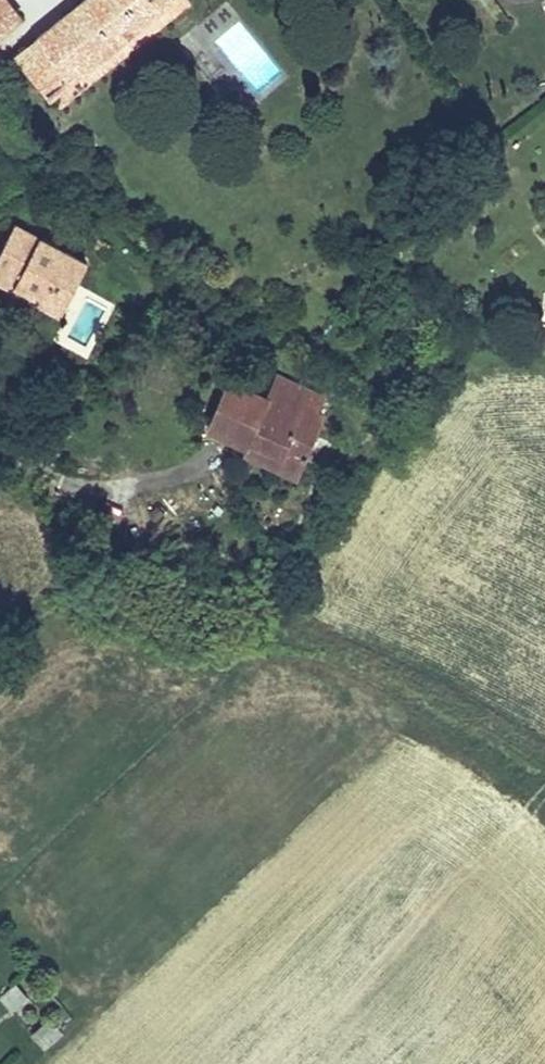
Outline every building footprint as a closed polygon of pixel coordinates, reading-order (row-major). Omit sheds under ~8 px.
[(18,13),(7,0),(0,0),(0,28),(18,13)] [(34,36),(16,51),(50,95),(67,81),(164,0),(77,0),(34,36)] [(96,262),(25,220),(4,255),(28,269),(23,276),(42,288),(39,293),(67,310),(96,262)] [(4,255),(0,261),(0,271),(39,293),(42,288),(23,276),(28,269),(4,255)] [(283,454),(278,466),(299,475),(312,446),(303,442),(320,402),(275,382),(267,399),(227,381),(207,427),(248,445),(256,428),(263,432),(258,443),(283,454)] [(322,422),(313,418),(303,442),(312,446),(322,422)] [(245,452),(278,466),(283,454),(258,443),(263,432),(256,428),(248,445),(245,452)] [(0,991),(0,999),(10,1012),(29,997),(16,979),(0,991)] [(48,1012),(27,1030),(44,1049),(65,1032),(48,1012)]
